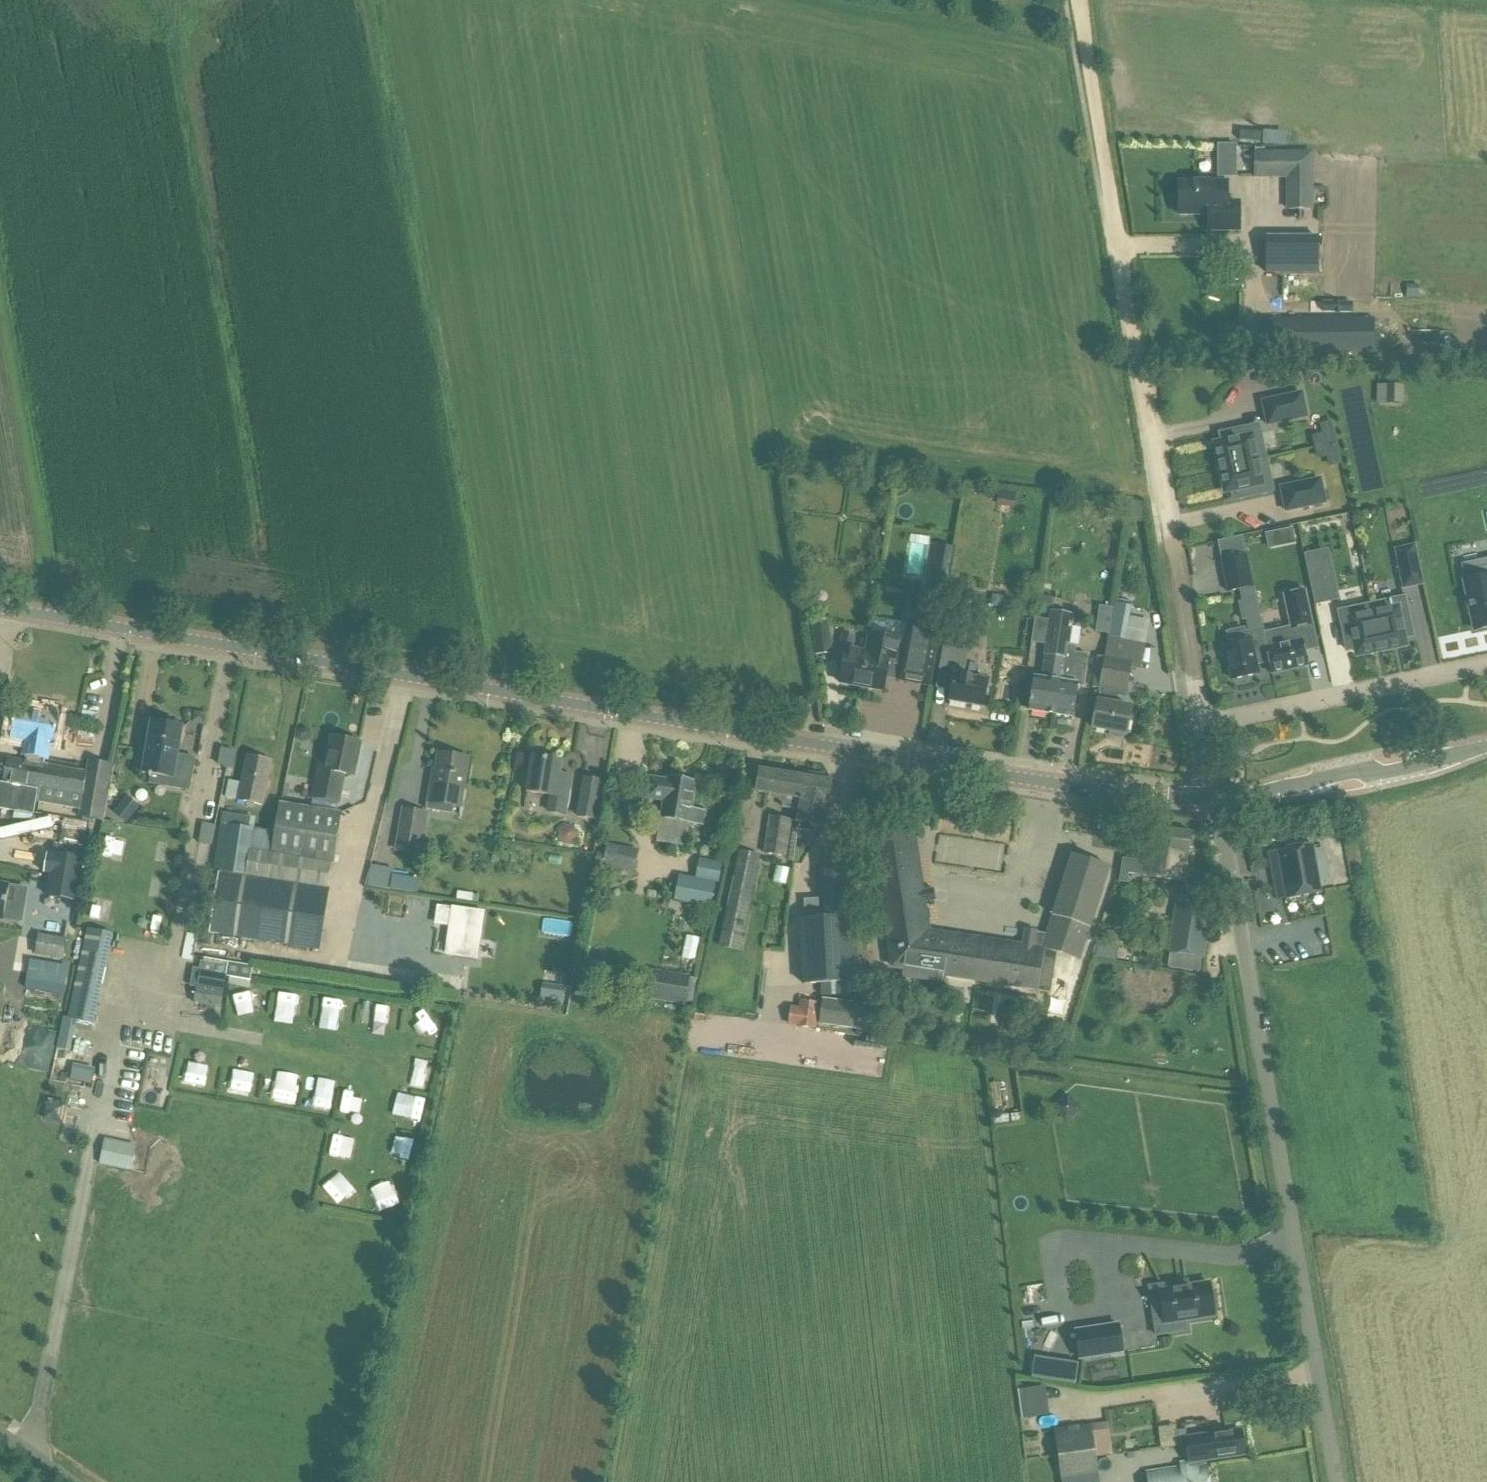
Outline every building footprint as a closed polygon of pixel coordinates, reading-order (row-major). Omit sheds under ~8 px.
[(1312,153),(1256,154),(1256,178),(1288,178),(1288,210),(1313,209),(1312,153)] [(1227,183),(1180,183),(1180,215),(1210,215),(1210,231),(1240,231),(1239,203),(1227,203),(1227,183)] [(1266,239),(1266,273),(1321,273),(1321,239),(1266,239)] [(1263,319),(1263,353),(1373,353),(1373,319),(1263,319)] [(1377,384),(1377,401),(1387,402),(1402,402),(1402,385),(1387,384),(1377,384)] [(1306,417),(1301,394),(1262,402),(1267,425),(1306,417)] [(1266,459),(1259,426),(1219,434),(1221,444),(1216,445),(1221,468),(1266,459)] [(51,444),(76,444),(75,436),(51,436),(51,444)] [(1273,491),(1266,459),(1221,468),(1226,492),(1232,490),(1234,500),(1273,491)] [(1325,503),(1320,480),(1281,488),(1286,512),(1325,503)] [(1218,543),(1222,562),(1221,562),(1228,592),(1252,587),(1246,557),(1245,557),(1241,538),(1218,543)] [(912,571),(919,543),(904,539),(897,567),(912,571)] [(1414,546),(1395,550),(1403,589),(1423,585),(1414,546)] [(1328,551),(1305,555),(1316,604),(1338,599),(1328,551)] [(1474,630),(1486,627),(1486,566),(1477,568),(1479,580),(1464,583),(1467,598),(1464,599),(1468,616),(1471,615),(1474,630)] [(950,587),(945,620),(962,622),(967,590),(950,587)] [(1290,628),(1263,634),(1269,662),(1272,674),(1273,673),(1305,665),(1306,666),(1307,666),(1304,651),(1317,648),(1305,591),(1283,596),(1290,628)] [(1404,598),(1372,604),(1382,649),(1404,645),(1403,639),(1413,637),(1404,598)] [(1382,649),(1372,604),(1339,612),(1347,651),(1356,649),(1358,655),(1382,649)] [(1034,677),(1030,711),(1073,717),(1078,684),(1083,684),(1088,654),(1067,651),(1071,623),(1051,620),(1035,618),(1031,642),(1041,643),(1039,654),(1043,654),(1044,644),(1046,644),(1041,678),(1034,677)] [(905,621),(902,639),(870,633),(867,656),(862,688),(885,692),(888,672),(896,673),(895,678),(926,683),(936,626),(905,621)] [(1104,623),(1102,633),(1121,636),(1123,626),(1104,623)] [(828,624),(812,626),(815,659),(832,657),(828,624)] [(1269,662),(1263,634),(1262,630),(1245,633),(1244,629),(1227,633),(1229,644),(1225,645),(1232,680),(1258,674),(1256,665),(1269,662)] [(840,684),(862,688),(867,656),(853,654),(855,639),(843,637),(839,657),(845,658),(840,684)] [(1097,702),(1093,730),(1111,733),(1110,738),(1113,738),(1123,740),(1124,735),(1127,736),(1132,708),(1115,706),(1117,696),(1125,697),(1130,664),(1138,665),(1139,665),(1143,646),(1108,640),(1099,693),(1098,703),(1097,702)] [(984,708),(989,681),(965,677),(969,653),(945,648),(941,668),(956,670),(950,702),(984,708)] [(7,759),(3,782),(41,789),(39,801),(83,809),(89,775),(45,767),(46,765),(44,765),(48,745),(53,746),(59,712),(44,709),(43,714),(16,709),(10,739),(28,742),(24,762),(7,759)] [(142,750),(139,766),(145,767),(144,774),(152,776),(151,784),(185,790),(186,782),(192,783),(196,760),(180,757),(185,729),(153,723),(149,744),(143,743),(142,750)] [(306,730),(299,732),(296,737),(297,741),(302,743),(309,741),(312,737),(311,732),(306,730)] [(322,753),(314,795),(339,799),(343,774),(354,776),(360,744),(333,739),(330,754),(322,753)] [(222,752),(220,763),(229,765),(231,753),(222,752)] [(426,800),(425,804),(426,804),(452,808),(458,809),(459,805),(466,758),(436,754),(431,782),(429,782),(426,800)] [(241,783),(238,800),(265,805),(274,760),(246,756),(241,783)] [(534,757),(528,794),(553,798),(550,811),(565,814),(571,777),(561,775),(563,762),(534,757)] [(815,793),(805,791),(807,779),(762,772),(759,793),(784,797),(783,809),(800,811),(798,823),(808,825),(811,805),(813,805),(815,793)] [(810,775),(809,779),(807,779),(805,791),(815,793),(813,805),(811,805),(808,825),(798,823),(797,830),(812,832),(813,826),(826,828),(830,800),(829,799),(831,782),(823,781),(824,777),(810,775)] [(651,777),(647,799),(665,802),(659,841),(687,846),(690,824),(703,826),(706,813),(692,810),(697,783),(669,778),(669,780),(651,777)] [(586,779),(580,816),(597,819),(603,782),(586,779)] [(229,781),(227,798),(238,800),(241,783),(229,781)] [(0,783),(0,809),(34,815),(38,790),(0,783)] [(126,797),(113,813),(126,823),(139,808),(126,797)] [(218,872),(208,935),(320,952),(329,893),(324,892),(329,865),(334,865),(342,812),(279,803),(274,833),(222,826),(215,872),(218,872)] [(402,808),(396,847),(419,851),(425,812),(402,808)] [(770,817),(764,854),(787,858),(793,820),(770,817)] [(1152,828),(1145,877),(1185,883),(1192,834),(1152,828)] [(913,831),(871,838),(894,970),(904,972),(903,979),(946,986),(947,978),(1036,993),(1038,993),(1038,992),(1051,994),(1053,980),(1055,967),(1057,956),(1080,963),(1109,869),(1072,857),(1047,937),(1037,935),(1037,934),(1025,932),(1023,947),(930,933),(925,903),(934,902),(932,891),(923,892),(913,831)] [(989,865),(993,843),(945,833),(940,858),(947,859),(944,871),(954,873),(958,852),(975,856),(974,862),(989,865)] [(597,853),(594,866),(634,874),(639,851),(608,845),(606,855),(597,853)] [(1313,845),(1278,850),(1287,898),(1321,892),(1313,845)] [(722,934),(740,937),(743,938),(760,857),(739,852),(722,934)] [(91,859),(61,853),(53,892),(82,898),(91,859)] [(811,931),(806,932),(810,986),(864,982),(859,918),(855,918),(851,866),(821,868),(823,900),(809,901),(811,931)] [(679,875),(674,902),(712,909),(717,882),(679,875)] [(19,922),(22,904),(6,902),(9,886),(0,885),(0,919),(19,922)] [(1177,906),(1170,954),(1204,959),(1212,912),(1177,906)] [(453,910),(441,908),(439,924),(450,926),(449,938),(446,954),(462,957),(477,959),(483,913),(453,909),(453,910)] [(89,931),(69,1021),(93,1026),(113,937),(89,931)] [(722,934),(719,948),(736,953),(740,937),(722,934)] [(679,963),(687,964),(691,939),(682,938),(679,963)] [(1099,943),(1096,957),(1115,961),(1118,947),(1099,943)] [(64,996),(66,987),(64,987),(66,976),(68,976),(69,967),(29,961),(24,990),(64,996)] [(201,963),(194,1005),(221,1009),(228,967),(201,963)] [(578,965),(575,987),(600,990),(601,976),(589,975),(590,966),(578,965)] [(652,974),(648,1001),(686,1007),(690,979),(652,974)] [(267,993),(266,1015),(290,1016),(291,995),(267,993)] [(312,998),(309,1021),(329,1024),(332,1001),(312,998)] [(823,998),(821,1021),(869,1027),(871,1003),(823,998)] [(798,1028),(815,1030),(818,1006),(801,1004),(798,1028)] [(354,1005),(352,1025),(375,1028),(377,1008),(354,1005)] [(196,1070),(173,1066),(169,1086),(193,1090),(196,1070)] [(60,1068),(60,1083),(86,1083),(86,1067),(60,1068)] [(298,1112),(313,1113),(313,1091),(298,1091),(298,1112)] [(336,1141),(324,1139),(320,1159),(331,1162),(336,1141)] [(99,1169),(103,1147),(95,1146),(91,1167),(99,1169)] [(313,1191),(328,1208),(337,1199),(322,1183),(313,1191)] [(384,1188),(363,1194),(370,1214),(390,1207),(384,1188)] [(1174,1283),(1149,1287),(1156,1336),(1187,1331),(1186,1321),(1214,1317),(1212,1307),(1215,1307),(1213,1292),(1210,1293),(1209,1283),(1175,1288),(1174,1283)] [(1117,1326),(1075,1333),(1079,1361),(1122,1353),(1117,1326)] [(1092,1425),(1056,1430),(1063,1479),(1099,1474),(1092,1425)] [(1208,1465),(1207,1461),(1249,1455),(1245,1429),(1188,1438),(1187,1430),(1176,1432),(1179,1450),(1187,1449),(1190,1468),(1208,1465)] [(1136,1453),(1135,1446),(1125,1447),(1125,1454),(1136,1453)] [(1208,1465),(1190,1468),(1147,1475),(1149,1481),(1211,1481),(1208,1465)]
